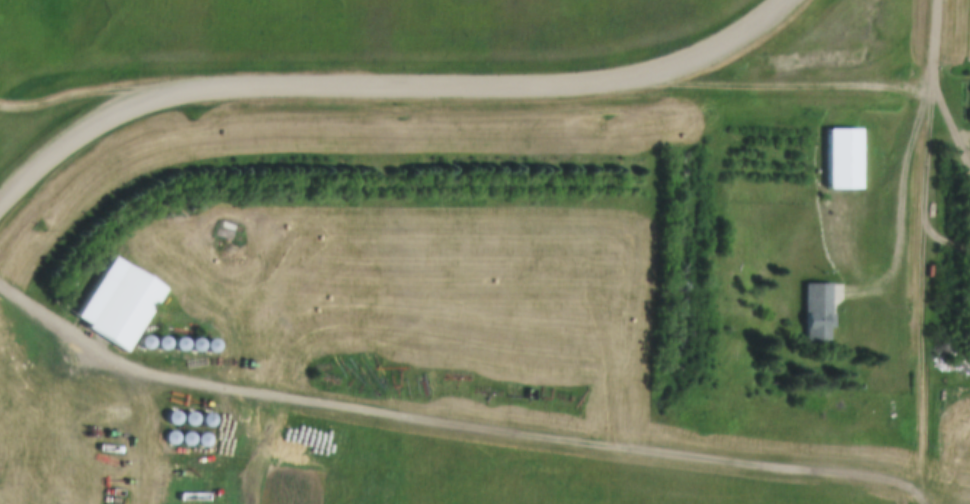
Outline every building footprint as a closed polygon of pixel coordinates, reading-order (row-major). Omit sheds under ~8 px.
[(833,128),(864,128),(864,187),(833,187),(833,128)] [(119,255),(170,287),(129,352),(90,328),(93,323),(81,315),(119,255)] [(809,282),(835,282),(835,311),(839,311),(839,326),(835,326),(835,338),(809,338),(809,282)] [(155,336),(157,341),(155,346),(150,348),(145,346),(143,341),(145,336),(150,334),(155,336)] [(171,337),(174,343),(171,348),(166,350),(161,348),(159,343),(161,337),(166,335),(171,337)] [(189,338),(191,343),(189,348),(184,351),(179,348),(177,343),(179,338),(184,336),(189,338)] [(205,339),(207,344),(205,349),(200,351),(195,349),(192,344),(195,339),(200,337),(205,339)] [(220,340),(222,345),(220,350),(215,352),(210,350),(208,345),(210,340),(215,338),(220,340)] [(183,412),(185,417),(183,422),(178,424),(173,422),(170,417),(173,412),(178,410),(183,412)] [(199,413),(201,418),(199,423),(194,425),(189,423),(187,418),(189,413),(194,411),(199,413)] [(216,414),(218,419),(216,424),(211,426),(206,424),(204,419),(206,414),(211,412),(216,414)] [(181,432),(183,437),(181,442),(176,444),(171,442),(169,437),(171,432),(176,430),(181,432)] [(197,433),(199,438),(197,443),(192,445),(187,443),(185,438),(187,433),(192,431),(197,433)] [(213,434),(215,439),(213,444),(208,446),(203,444),(201,439),(203,434),(208,432),(213,434)]
